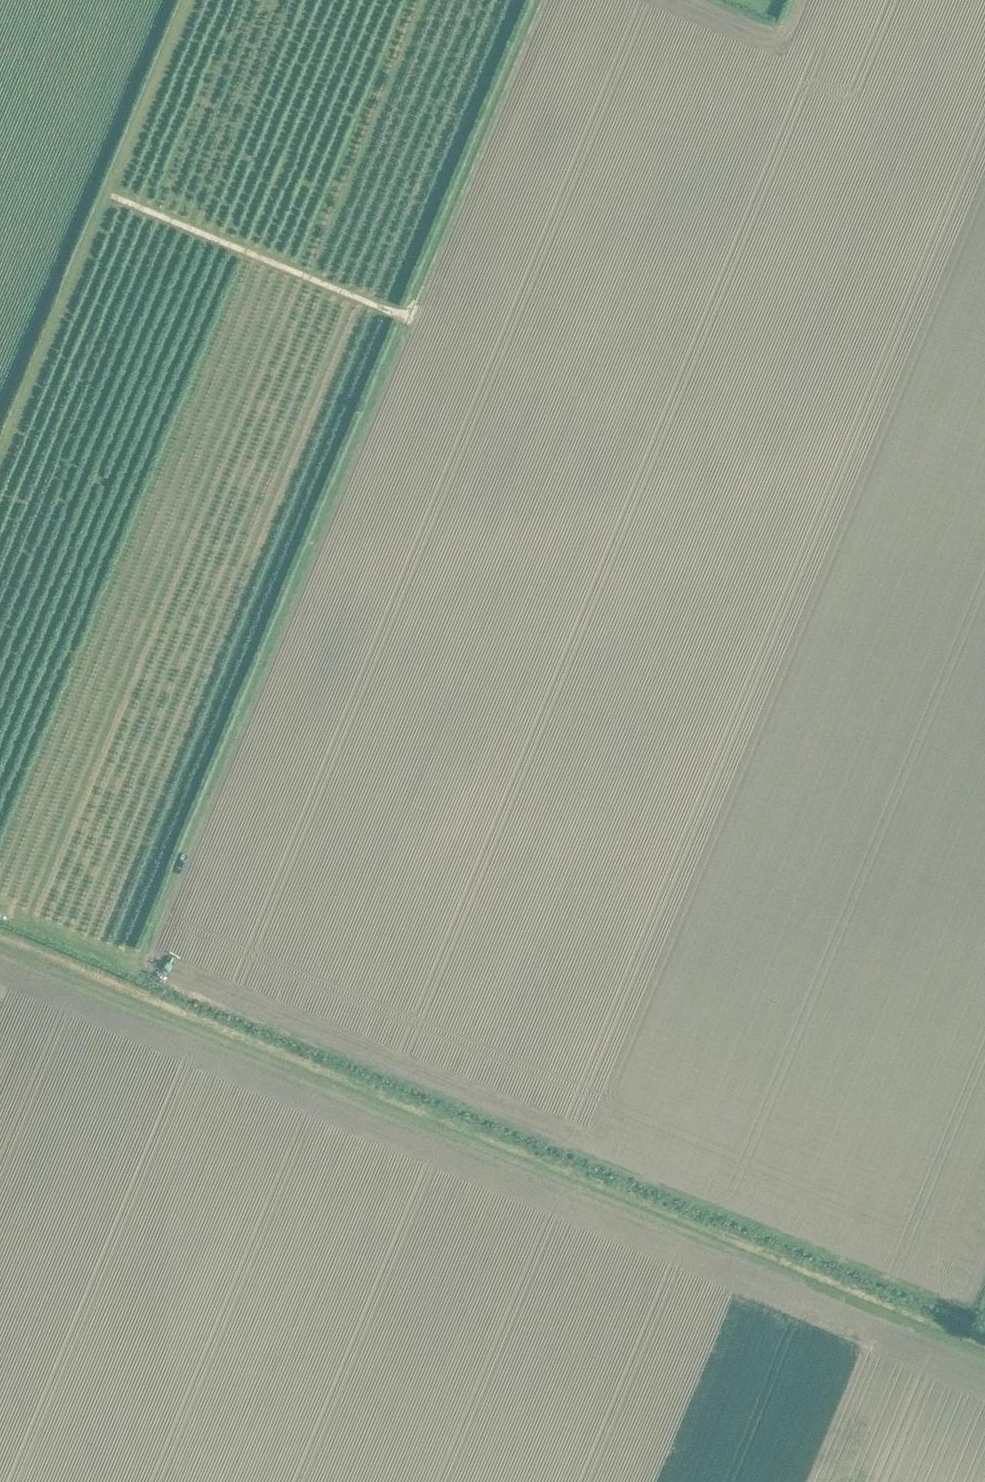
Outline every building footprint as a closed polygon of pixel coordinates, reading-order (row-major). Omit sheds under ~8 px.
[(58,161),(65,144),(55,140),(48,157),(58,161)]
